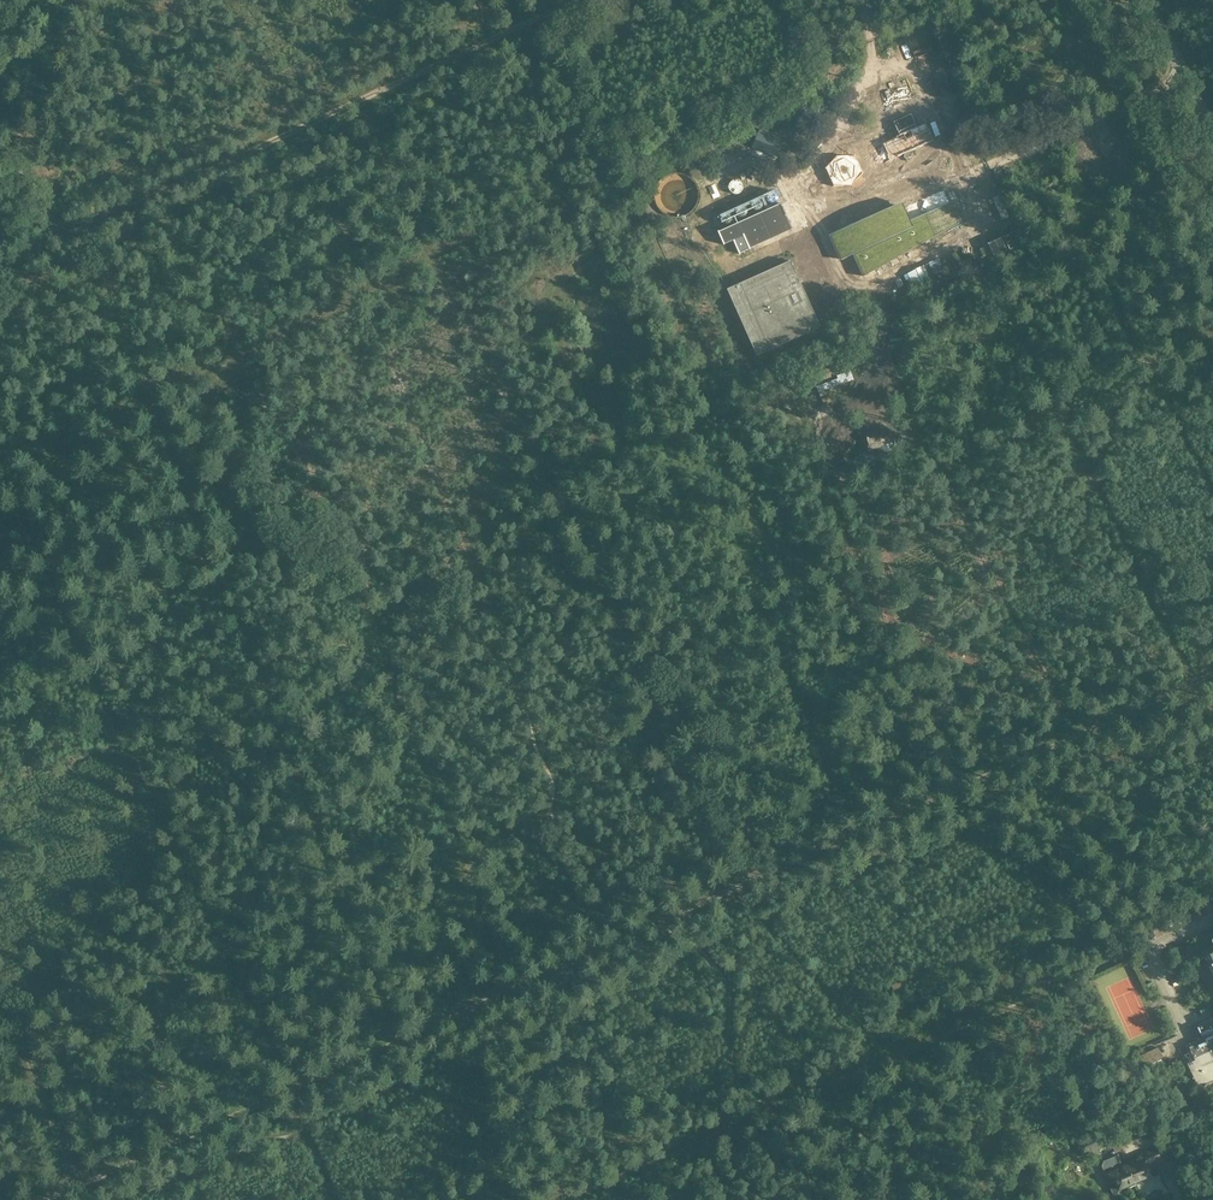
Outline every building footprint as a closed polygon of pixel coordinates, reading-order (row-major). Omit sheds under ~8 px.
[(843,174),(945,136),(936,112),(926,116),(922,105),(903,112),(909,125),(835,153),(843,174)] [(760,132),(758,137),(753,148),(766,154),(778,158),(785,142),(760,132)] [(666,216),(672,218),(680,218),(686,216),(692,211),(695,205),(697,198),(697,191),(694,185),(690,179),(684,176),(677,174),(670,175),(663,177),(658,182),(655,188),(653,194),(653,201),(656,207),(660,213),(666,216)] [(729,189),(730,193),(733,195),(737,195),(741,193),(743,190),(742,186),(741,183),(737,181),(734,181),(731,183),(729,186),(729,189)] [(765,200),(766,203),(770,205),(774,205),(777,202),(778,199),(776,195),(773,193),(769,193),(766,196),(765,200)] [(749,206),(750,209),(751,211),(753,213),(757,213),(761,212),(763,208),(762,204),(760,201),(756,200),(752,201),(750,203),(749,206)] [(897,205),(828,237),(840,262),(853,256),(863,278),(954,227),(966,220),(957,200),(924,215),(909,222),(905,223),(897,205)] [(749,249),(749,248),(791,229),(791,230),(792,230),(780,204),(779,204),(779,205),(718,233),(718,232),(717,233),(723,246),(724,245),(743,236),(749,249)] [(735,218),(738,220),(743,220),(746,217),(747,213),(745,209),(741,207),(737,208),(734,211),(734,214),(735,218)] [(720,223),(722,226),(727,227),(731,225),(732,221),(731,216),(728,214),(724,214),(720,216),(719,219),(720,223)] [(790,261),(727,290),(757,356),(820,328),(790,261)] [(1201,953),(1212,979),(1212,947),(1201,953)] [(1194,1028),(1200,1040),(1186,1047),(1191,1060),(1184,1063),(1197,1090),(1212,1083),(1212,1019),(1194,1028)] [(1137,1071),(1164,1058),(1158,1047),(1132,1060),(1137,1071)] [(1082,1156),(1100,1148),(1094,1135),(1076,1143),(1082,1156)] [(1162,1162),(1174,1157),(1168,1143),(1156,1148),(1162,1162)] [(1100,1167),(1105,1177),(1108,1176),(1111,1184),(1109,1185),(1114,1195),(1118,1193),(1119,1190),(1126,1187),(1129,1188),(1143,1182),(1144,1179),(1151,1176),(1155,1177),(1159,1175),(1152,1159),(1150,1161),(1146,1153),(1132,1159),(1134,1162),(1123,1167),(1118,1155),(1102,1162),(1100,1167)]
